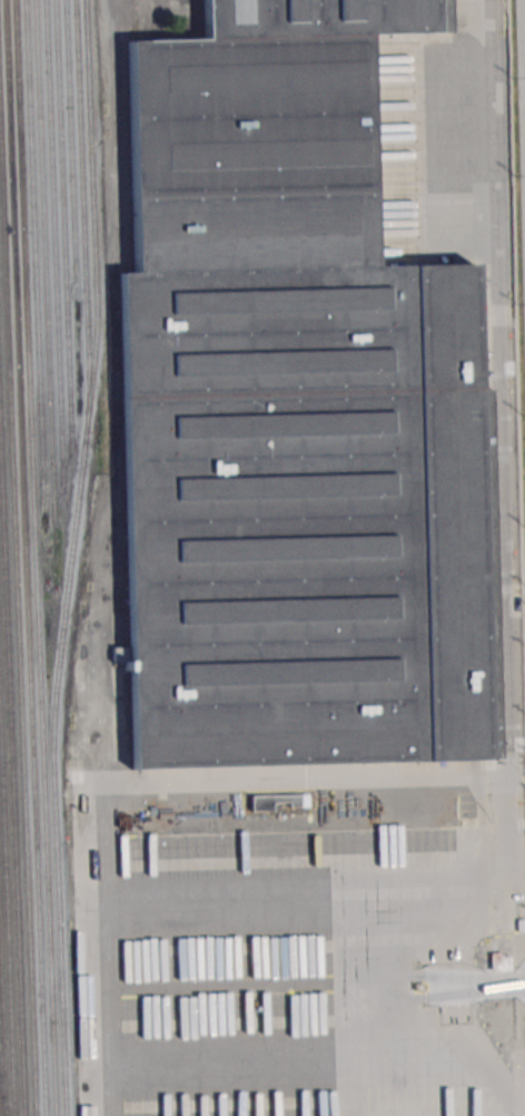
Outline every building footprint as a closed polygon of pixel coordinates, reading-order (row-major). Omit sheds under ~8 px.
[(488,755),(473,267),(375,265),(370,38),(457,38),(457,0),(207,0),(208,38),(135,38),(137,263),(121,267),(135,766),(488,755)] [(306,806),(306,795),(288,795),(288,806),(306,806)] [(490,971),(510,971),(510,953),(490,953),(490,971)]
